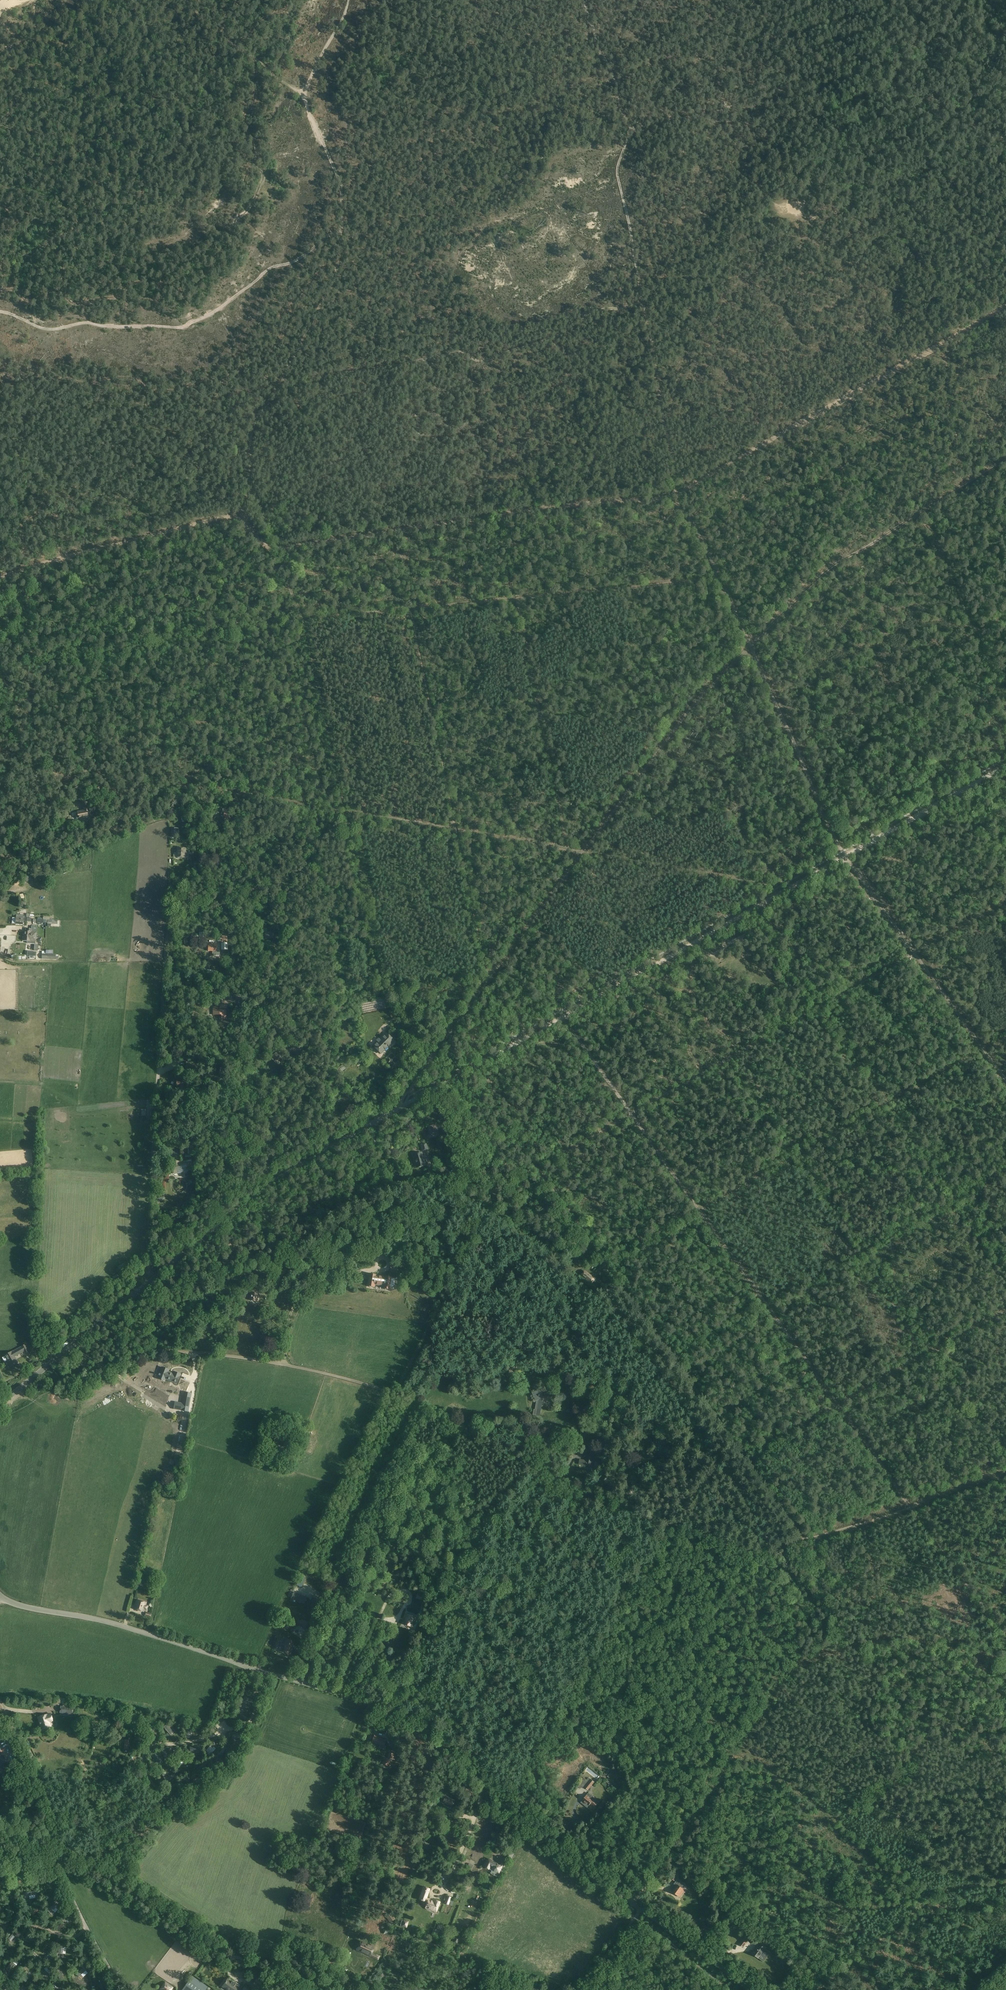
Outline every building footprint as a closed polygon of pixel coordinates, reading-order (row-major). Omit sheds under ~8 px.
[(98,803),(92,798),(89,801),(95,806),(98,803)] [(79,820),(91,818),(89,807),(84,808),(84,811),(77,812),(79,820)] [(224,821),(227,823),(231,811),(222,809),(221,813),(224,813),(223,817),(225,818),(224,821)] [(177,858),(185,858),(185,849),(178,848),(177,858)] [(16,924),(23,925),(24,915),(16,915),(16,924)] [(24,932),(24,936),(28,937),(28,935),(31,935),(31,937),(36,937),(37,937),(38,936),(38,934),(37,933),(36,933),(32,932),(32,929),(27,929),(26,929),(25,932),(24,932)] [(271,940),(271,932),(266,932),(266,929),(263,929),(263,932),(264,932),(264,940),(271,940)] [(208,951),(212,951),(212,955),(220,956),(220,952),(216,951),(216,946),(208,946),(208,951)] [(217,1011),(217,1007),(214,1007),(214,1015),(222,1015),(222,1019),(226,1019),(226,1011),(217,1011)] [(381,1053),(393,1041),(386,1033),(381,1038),(381,1037),(373,1045),(381,1053)] [(343,1065),(336,1070),(339,1074),(346,1069),(343,1065)] [(186,1087),(186,1079),(185,1079),(186,1076),(179,1076),(179,1079),(175,1079),(175,1080),(174,1081),(174,1082),(174,1084),(174,1085),(175,1085),(175,1087),(178,1087),(178,1089),(184,1090),(184,1087),(186,1087)] [(430,1134),(438,1133),(436,1125),(429,1126),(430,1134)] [(420,1145),(422,1151),(428,1149),(427,1143),(425,1144),(425,1143),(420,1145)] [(191,1160),(180,1162),(179,1157),(180,1157),(178,1150),(169,1152),(171,1159),(172,1159),(173,1164),(172,1164),(174,1173),(188,1170),(187,1167),(193,1166),(191,1160)] [(415,1152),(411,1153),(416,1168),(425,1165),(422,1152),(416,1154),(415,1152)] [(591,1276),(585,1272),(582,1276),(587,1280),(587,1281),(591,1284),(594,1281),(591,1279),(591,1278),(591,1276),(590,1276),(591,1276)] [(370,1274),(368,1286),(369,1286),(370,1287),(372,1287),(373,1287),(374,1287),(374,1284),(384,1285),(383,1288),(385,1289),(387,1290),(388,1289),(389,1289),(390,1286),(392,1287),(394,1285),(394,1283),(395,1281),(391,1280),(391,1278),(385,1277),(385,1278),(375,1276),(376,1275),(370,1274)] [(251,1293),(250,1300),(258,1302),(258,1298),(257,1298),(258,1293),(253,1293),(253,1291),(250,1290),(250,1293),(251,1293)] [(573,1336),(571,1343),(578,1346),(581,1339),(573,1336)] [(5,1356),(8,1362),(5,1363),(8,1368),(11,1366),(11,1367),(18,1363),(15,1357),(24,1352),(25,1354),(29,1351),(26,1344),(14,1351),(5,1356)] [(191,1367),(182,1367),(181,1374),(183,1374),(183,1378),(191,1379),(191,1367)] [(174,1372),(173,1374),(167,1372),(168,1371),(161,1369),(159,1374),(158,1376),(160,1376),(165,1377),(164,1379),(170,1381),(171,1379),(177,1382),(180,1375),(174,1372)] [(543,1397),(537,1385),(534,1387),(536,1392),(533,1393),(537,1400),(536,1410),(535,1410),(534,1415),(540,1416),(543,1397)] [(544,1393),(545,1397),(559,1395),(558,1388),(551,1389),(551,1392),(544,1393)] [(191,1394),(185,1393),(183,1404),(175,1403),(174,1409),(188,1411),(191,1394)] [(306,1450),(309,1439),(307,1439),(306,1443),(302,1442),(300,1449),(306,1450)] [(580,1460),(579,1464),(591,1467),(592,1461),(593,1458),(588,1457),(587,1461),(580,1460)] [(302,1587),(306,1578),(300,1576),(296,1585),(302,1587)] [(304,1604),(306,1598),(294,1593),(291,1598),(304,1604)] [(318,1603),(320,1598),(313,1595),(311,1600),(318,1603)] [(145,1606),(146,1603),(137,1600),(135,1609),(143,1611),(144,1609),(147,1610),(147,1607),(145,1606)] [(412,1627),(416,1618),(407,1615),(404,1624),(412,1627)] [(308,1622),(302,1620),(299,1626),(306,1629),(308,1622)] [(286,1639),(284,1645),(280,1643),(280,1644),(276,1642),(274,1649),(279,1650),(279,1649),(282,1650),(282,1651),(290,1654),(294,1642),(286,1639)] [(244,1708),(249,1698),(245,1696),(240,1707),(244,1708)] [(60,1713),(60,1715),(69,1716),(69,1714),(72,1714),(73,1708),(70,1708),(71,1704),(63,1704),(63,1707),(61,1706),(60,1713)] [(47,1715),(38,1717),(42,1730),(51,1727),(49,1722),(53,1721),(51,1714),(47,1715)] [(135,1730),(138,1728),(132,1719),(129,1721),(130,1723),(129,1724),(130,1725),(131,1725),(135,1730)] [(372,1741),(384,1746),(386,1741),(375,1736),(372,1741)] [(207,1753),(210,1755),(216,1749),(213,1747),(207,1753)] [(385,1757),(382,1764),(389,1767),(394,1754),(390,1752),(387,1758),(385,1757)] [(153,1757),(157,1761),(156,1762),(157,1764),(158,1763),(160,1765),(163,1762),(155,1753),(154,1754),(153,1754),(152,1755),(153,1757)] [(215,1768),(222,1762),(220,1759),(213,1765),(215,1768)] [(588,1790),(595,1782),(591,1779),(589,1778),(586,1781),(584,1779),(580,1784),(580,1783),(577,1786),(580,1789),(582,1787),(584,1789),(585,1787),(588,1790)] [(588,1793),(581,1802),(588,1808),(591,1804),(595,1807),(599,1802),(588,1793)] [(443,1802),(453,1807),(456,1801),(446,1796),(443,1802)] [(514,1854),(509,1851),(505,1858),(511,1861),(514,1854)] [(496,1863),(493,1870),(499,1873),(501,1869),(502,1869),(504,1865),(502,1864),(501,1866),(496,1863)] [(672,1892),(680,1897),(685,1890),(677,1885),(672,1892)] [(427,1902),(425,1908),(426,1908),(426,1909),(428,1910),(429,1909),(436,1912),(440,1902),(435,1900),(434,1901),(426,1898),(429,1889),(423,1887),(419,1899),(427,1902)] [(59,1906),(56,1903),(48,1910),(51,1913),(59,1906)] [(34,1916),(40,1909),(37,1906),(31,1913),(34,1916)] [(74,1917),(72,1914),(62,1921),(65,1924),(74,1917)] [(393,1920),(390,1914),(385,1917),(388,1923),(393,1920)] [(407,1928),(409,1922),(402,1920),(400,1926),(407,1928)] [(731,1924),(730,1925),(726,1930),(729,1932),(729,1933),(734,1927),(731,1924)] [(9,1939),(12,1941),(17,1934),(14,1932),(9,1939)] [(455,1936),(452,1942),(458,1945),(461,1939),(455,1936)] [(361,1941),(357,1950),(357,1951),(378,1961),(380,1956),(376,1954),(376,1955),(372,1953),(375,1946),(372,1944),(371,1946),(361,1941)] [(760,1959),(765,1952),(757,1946),(752,1953),(760,1959)] [(16,1964),(13,1961),(7,1969),(10,1971),(16,1964)] [(44,1969),(51,1975),(53,1973),(47,1967),(44,1969)] [(85,1967),(77,1974),(80,1977),(87,1970),(85,1967)] [(27,1982),(33,1974),(30,1972),(24,1980),(27,1982)] [(261,1989),(264,1989),(265,1988),(261,1985),(264,1980),(263,1980),(264,1979),(259,1975),(258,1977),(258,1976),(255,1981),(259,1984),(257,1987),(261,1989)] [(101,1978),(106,1989),(109,1988),(104,1977),(101,1978)] [(192,1982),(189,1980),(182,1989),(183,1989),(206,1989),(208,1987),(195,1978),(192,1982)] [(222,1987),(227,1989),(237,1989),(240,1985),(236,1983),(234,1983),(233,1982),(232,1981),(228,1979),(222,1987)]
